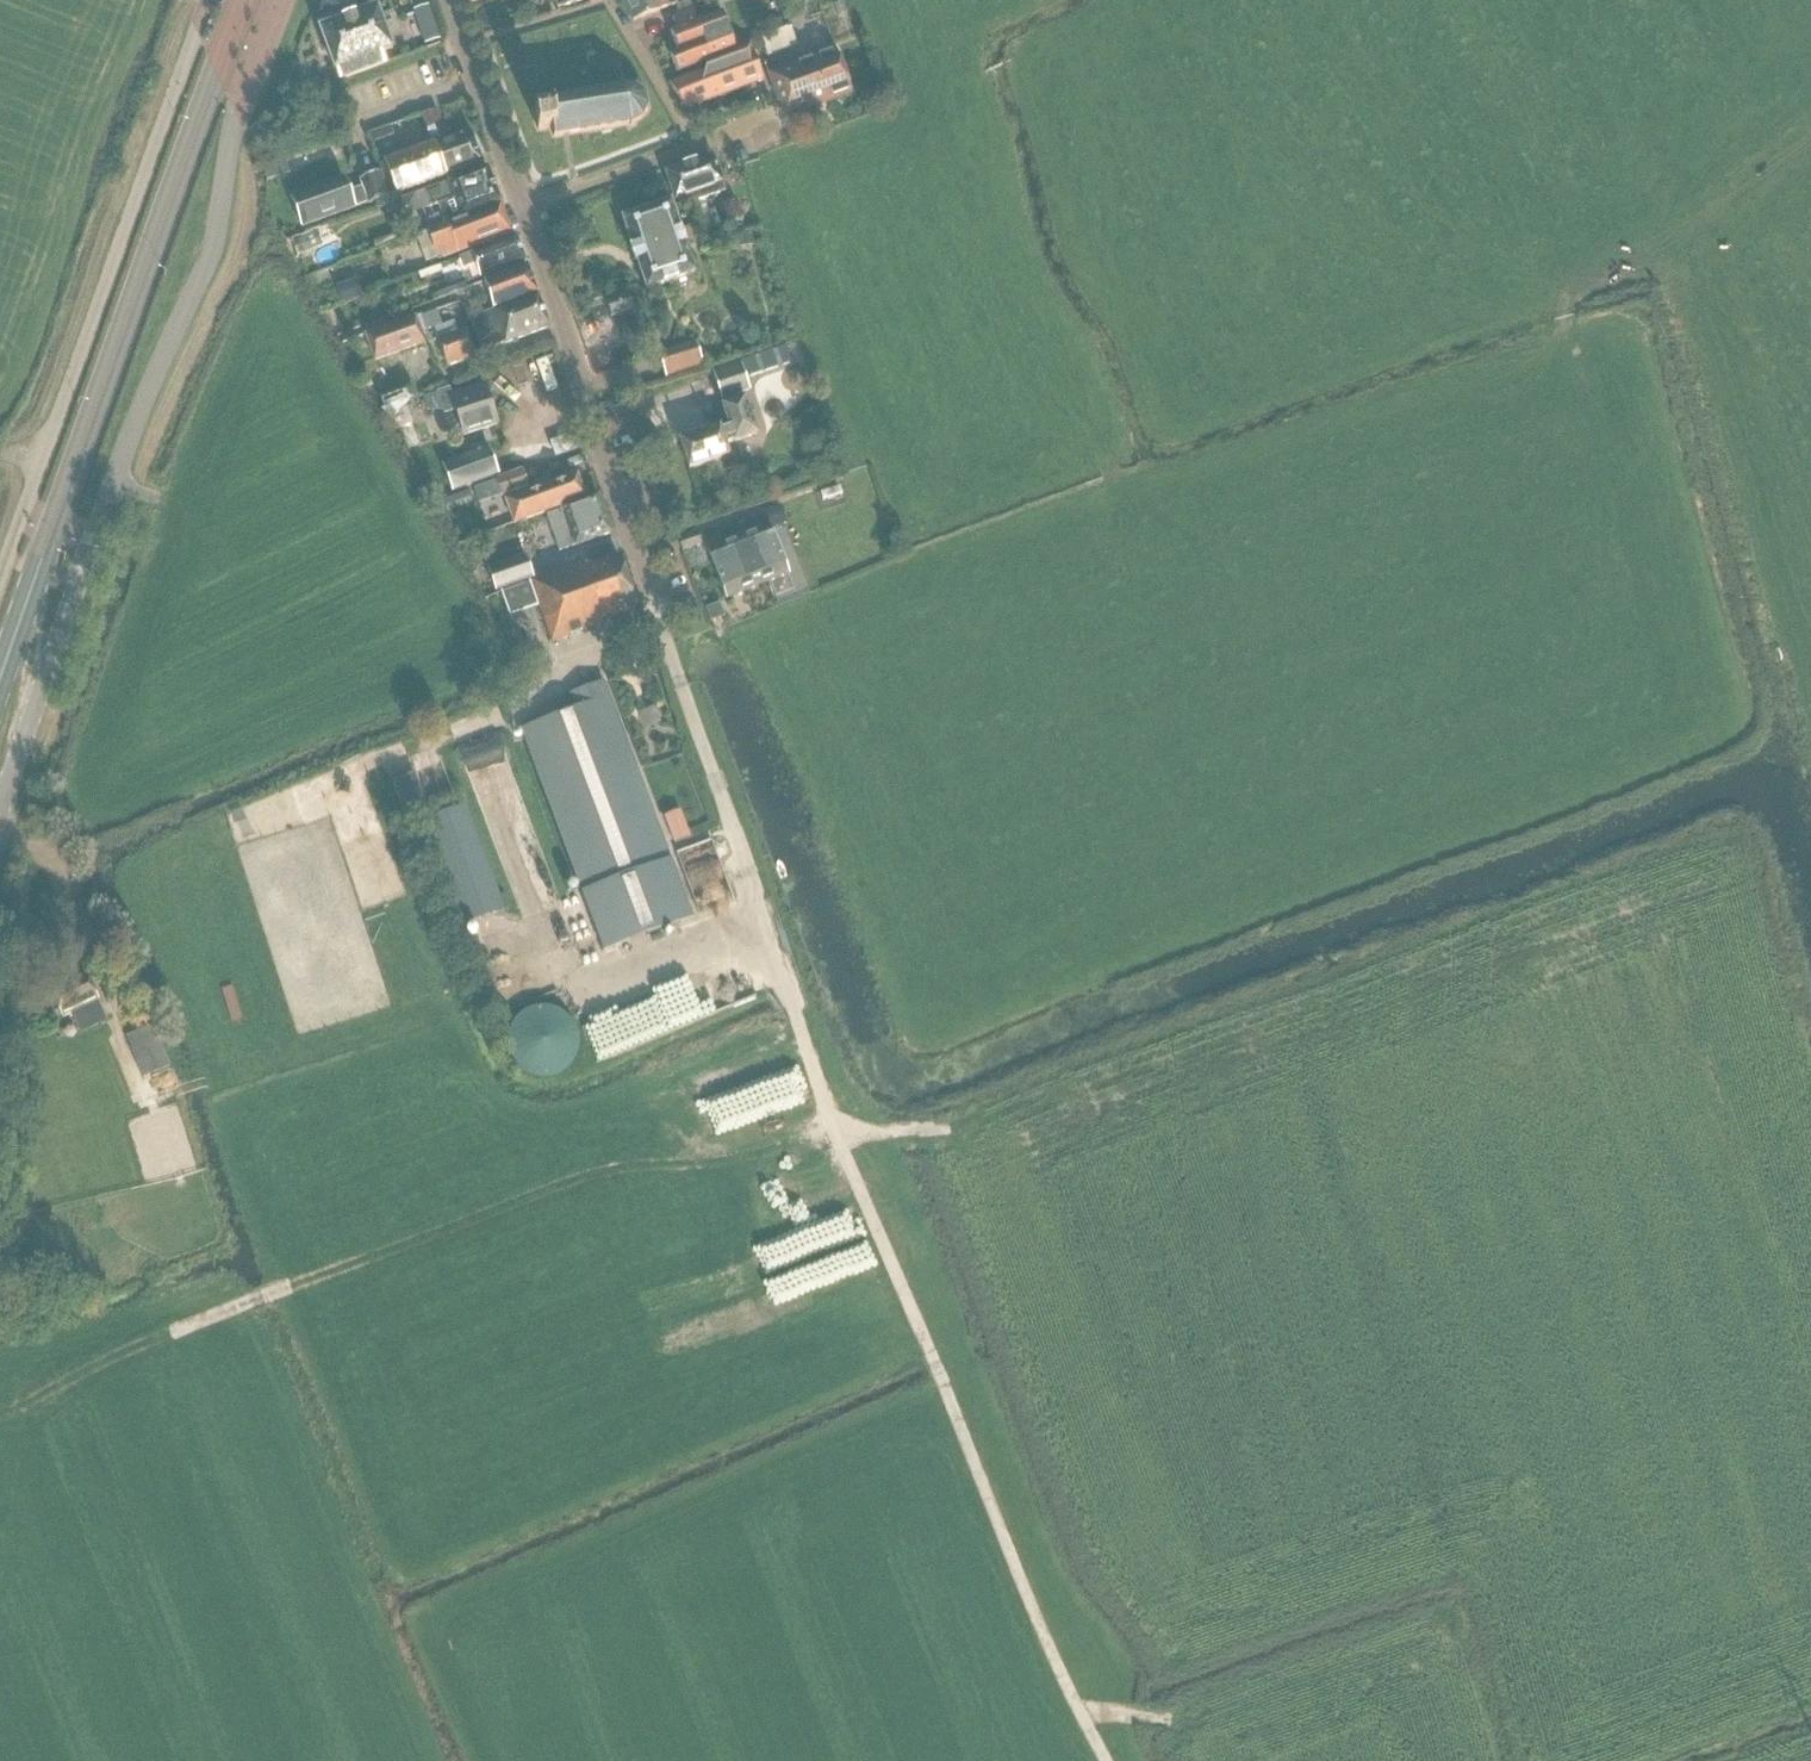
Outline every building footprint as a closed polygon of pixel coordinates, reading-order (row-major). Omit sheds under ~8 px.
[(586,0),(554,0),(557,9),(586,0)] [(632,21),(676,6),(673,0),(620,0),(632,21)] [(338,80),(383,64),(380,54),(392,49),(377,6),(318,28),(334,71),(335,70),(338,80)] [(425,44),(438,39),(427,6),(413,10),(425,44)] [(697,23),(692,11),(672,18),(676,29),(670,32),(678,53),(669,57),(676,73),(734,50),(721,14),(697,23)] [(669,83),(685,110),(763,81),(750,46),(706,62),(704,70),(669,83)] [(786,118),(851,94),(834,50),(767,75),(778,103),(780,102),(786,118)] [(553,137),(631,124),(641,118),(646,107),(643,96),(635,88),(624,86),(543,100),(546,110),(534,113),(537,131),(551,127),(553,137)] [(443,124),(438,107),(422,112),(427,129),(443,124)] [(386,138),(381,126),(367,132),(371,144),(386,138)] [(432,147),(444,177),(481,163),(470,132),(432,147)] [(395,196),(444,177),(432,147),(384,164),(395,196)] [(693,202),(723,192),(720,185),(721,184),(712,158),(665,174),(674,199),(690,194),(693,202)] [(461,219),(500,205),(487,169),(448,183),(423,193),(429,207),(453,198),(461,219)] [(390,196),(381,173),(359,180),(362,187),(348,191),(344,178),(293,197),(304,227),(368,204),(390,196)] [(720,205),(725,222),(727,226),(736,222),(741,235),(759,229),(747,196),(736,200),(720,205)] [(695,274),(670,202),(622,219),(632,248),(629,249),(634,263),(637,262),(646,290),(695,274)] [(500,205),(461,219),(426,232),(434,252),(438,251),(441,259),(511,234),(500,205)] [(712,226),(725,222),(720,205),(707,209),(712,226)] [(291,242),(297,256),(316,248),(310,234),(291,242)] [(478,278),(524,261),(515,236),(458,258),(463,270),(474,266),(478,278)] [(494,310),(537,296),(526,266),(484,282),(494,310)] [(335,287),(341,304),(363,297),(356,279),(335,287)] [(447,295),(464,289),(462,281),(444,286),(447,295)] [(537,296),(494,310),(470,319),(482,351),(549,328),(537,296)] [(610,315),(631,310),(628,297),(607,303),(610,315)] [(439,321),(448,317),(444,307),(435,311),(439,321)] [(363,325),(367,334),(389,326),(385,317),(363,325)] [(424,342),(414,318),(393,325),(389,326),(367,334),(365,335),(374,361),(402,350),(409,347),(409,348),(424,342)] [(456,332),(453,323),(433,330),(446,366),(475,356),(465,329),(456,332)] [(666,378),(703,366),(696,343),(659,354),(666,378)] [(721,398),(748,389),(745,380),(790,364),(785,347),(712,373),(721,398)] [(391,406),(413,397),(408,384),(385,393),(391,406)] [(497,425),(484,386),(452,396),(449,388),(436,392),(443,415),(454,411),(462,436),(497,425)] [(756,435),(744,398),(721,406),(728,427),(719,430),(718,428),(679,441),(688,470),(728,456),(724,445),(733,442),(756,435)] [(497,473),(488,445),(441,461),(450,488),(497,473)] [(501,496),(527,487),(522,471),(495,480),(501,496)] [(513,523),(539,515),(584,499),(576,476),(505,500),(513,523)] [(558,551),(610,534),(597,497),(545,515),(558,551)] [(781,504),(771,508),(774,519),(785,516),(781,504)] [(746,512),(730,517),(735,532),(751,526),(746,512)] [(749,534),(768,582),(788,574),(768,526),(749,534)] [(702,544),(698,532),(679,540),(683,551),(702,544)] [(749,590),(768,582),(749,534),(729,541),(749,590)] [(726,599),(749,590),(729,541),(706,550),(726,599)] [(582,563),(504,590),(501,591),(509,616),(539,606),(551,643),(603,626),(601,620),(636,608),(619,557),(584,569),(582,563)] [(497,571),(505,589),(530,581),(522,560),(497,571)] [(603,952),(692,919),(603,683),(569,695),(575,710),(520,731),(603,952)] [(492,767),(508,760),(498,737),(467,749),(482,789),(498,782),(492,767)] [(461,927),(489,917),(503,911),(466,806),(423,821),(461,927)] [(666,815),(677,844),(693,837),(682,809),(666,815)] [(699,846),(711,892),(721,890),(724,902),(733,900),(718,841),(699,846)] [(106,1020),(97,1002),(85,976),(50,992),(62,1019),(72,1014),(80,1032),(106,1020)] [(546,1079),(557,1076),(566,1070),(573,1061),(577,1050),(578,1039),(575,1028),(568,1019),(560,1012),(549,1008),(538,1007),(527,1010),(518,1017),(511,1025),(507,1036),(507,1047),(510,1058),(516,1067),(524,1074),(535,1078),(546,1079)] [(125,1038),(131,1053),(143,1048),(159,1042),(153,1027),(125,1038)] [(128,1119),(148,1185),(200,1170),(180,1103),(128,1119)]
